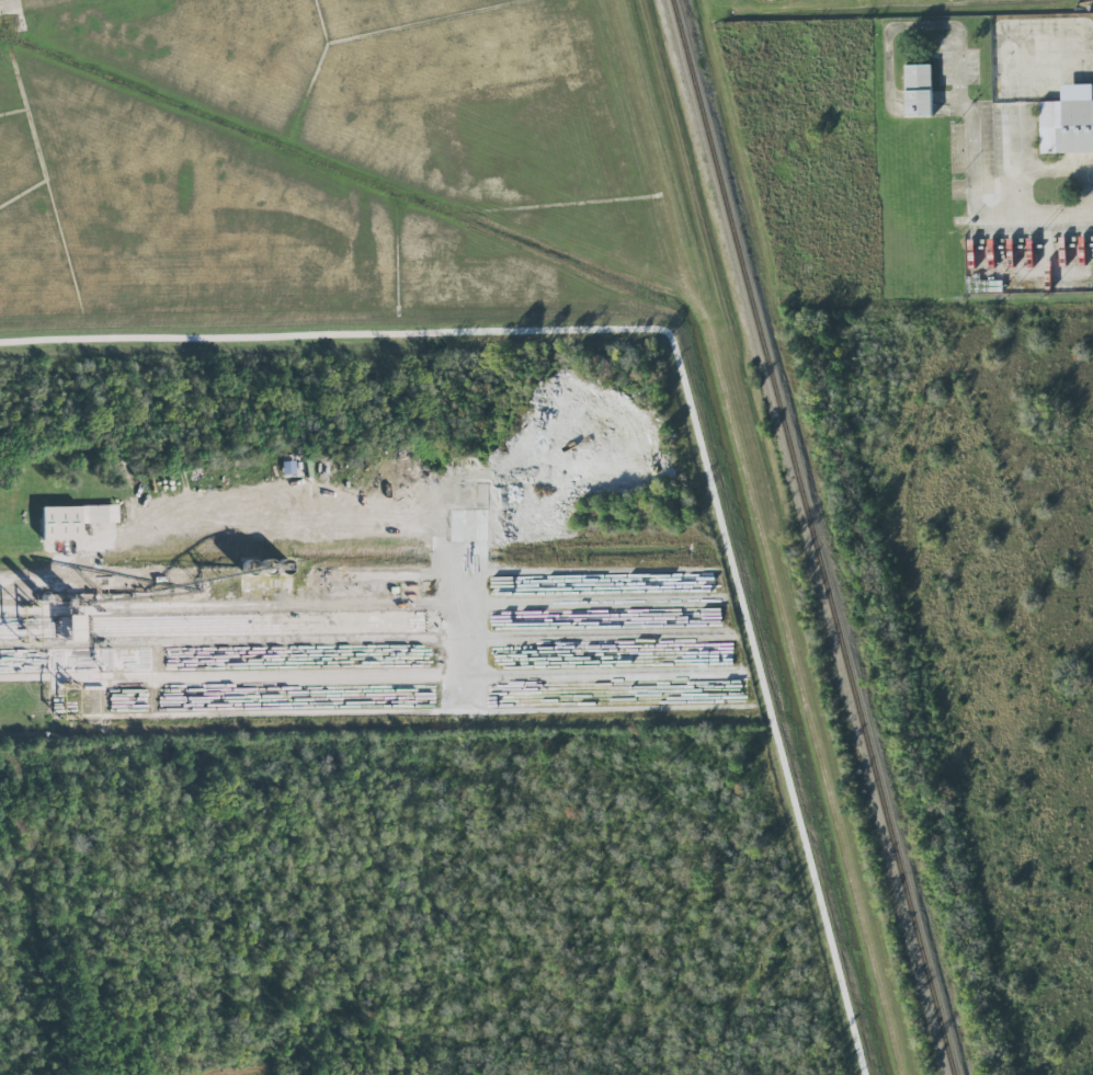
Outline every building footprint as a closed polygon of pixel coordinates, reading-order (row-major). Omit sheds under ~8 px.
[(934,117),(933,65),(906,66),(907,117),(934,117)] [(1063,85),(1063,101),(1041,102),(1042,154),(1092,153),(1092,85),(1063,85)] [(41,507),(42,541),(81,540),(81,524),(117,523),(117,506),(41,507)] [(71,616),(70,639),(85,639),(85,616),(71,616)]
